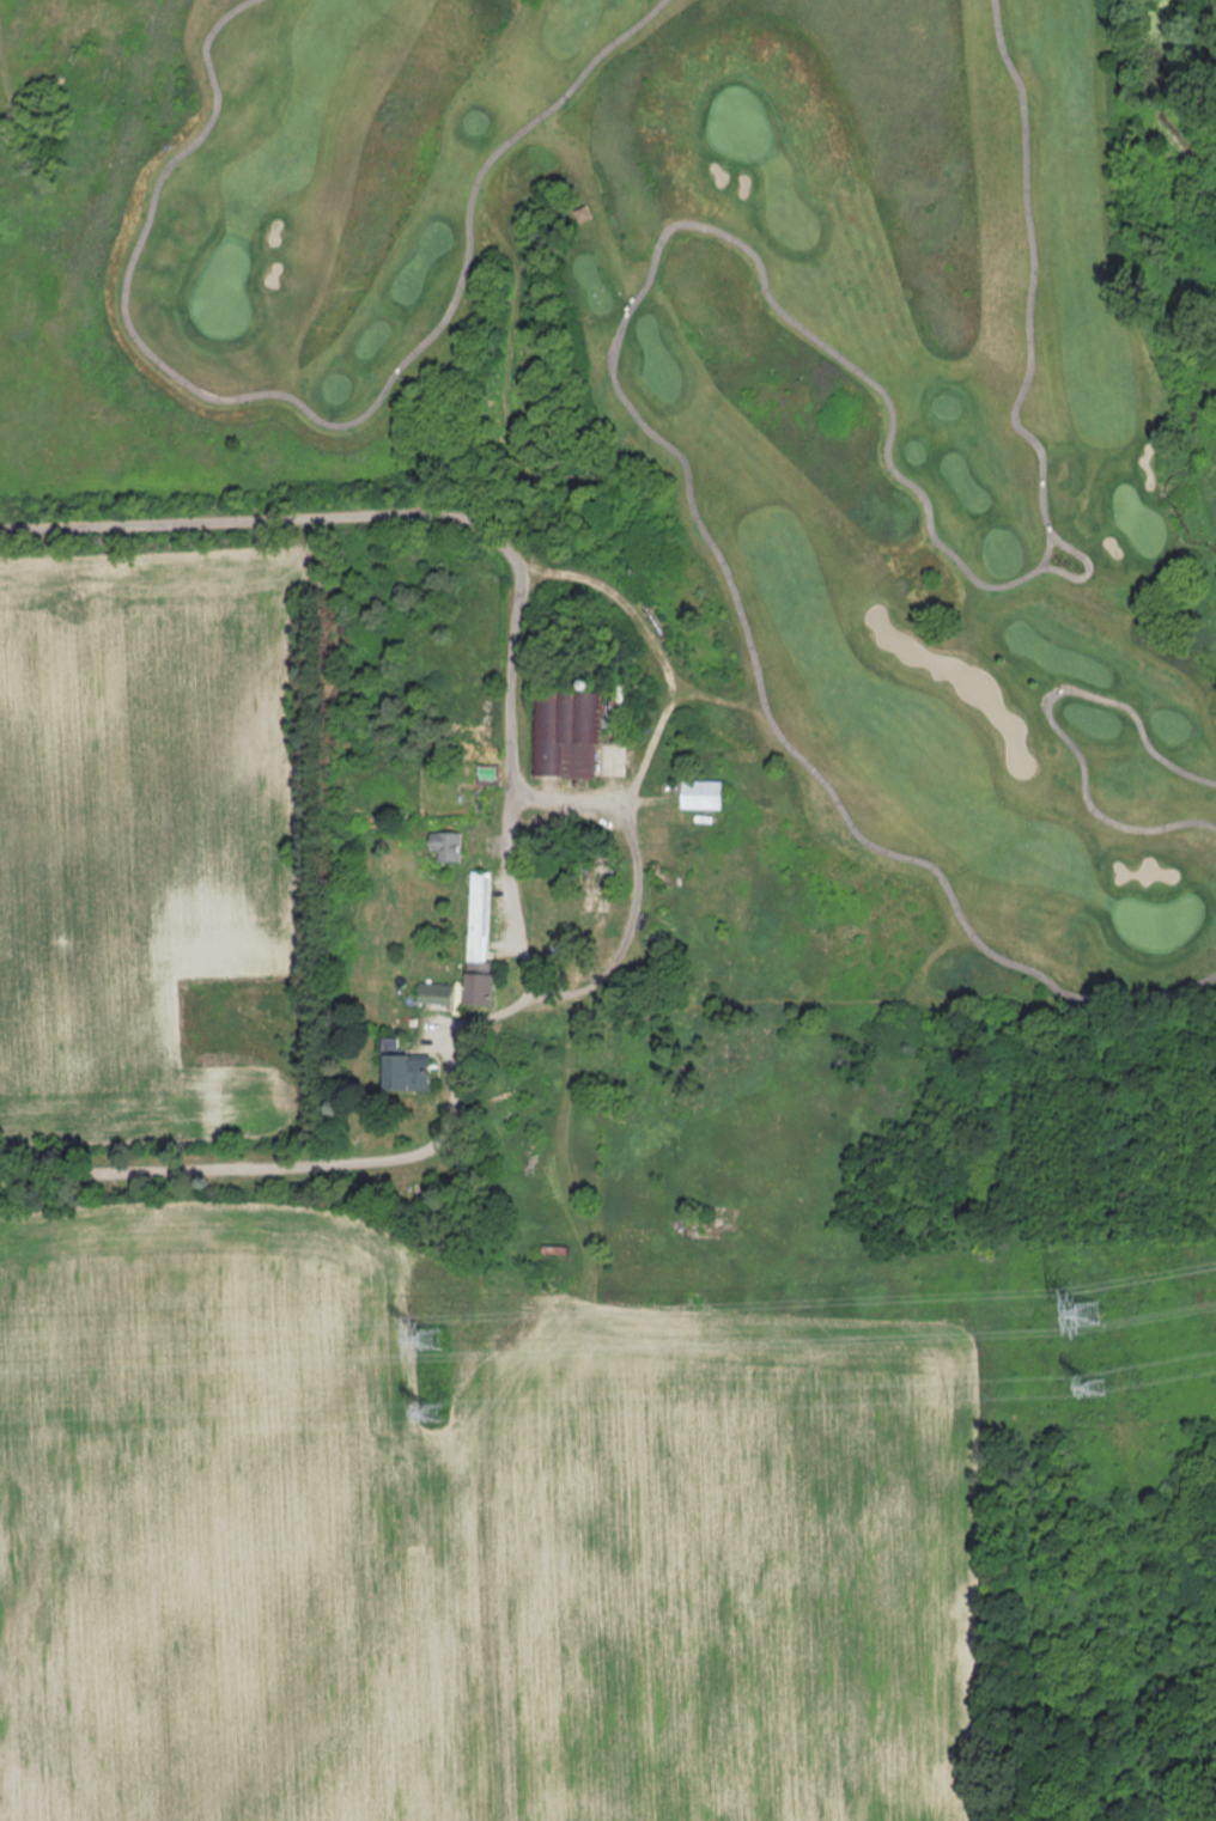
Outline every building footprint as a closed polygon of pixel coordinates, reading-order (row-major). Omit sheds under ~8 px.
[(535,776),(597,778),(599,692),(537,690),(535,776)] [(723,781),(682,781),(682,809),(723,809),(723,781)] [(461,861),(461,833),(430,833),(430,851),(438,851),(438,861),(461,861)] [(466,1005),(488,1006),(492,871),(470,870),(466,1005)] [(453,984),(418,983),(417,1004),(452,1005),(453,984)] [(384,1091),(431,1091),(431,1054),(384,1054),(384,1091)]
